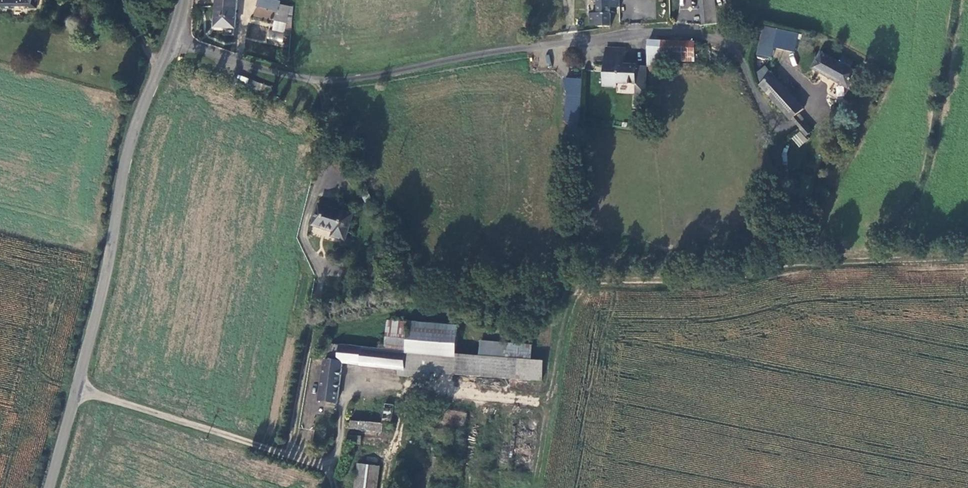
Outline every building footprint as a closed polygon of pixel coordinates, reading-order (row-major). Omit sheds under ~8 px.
[(233,0),(214,0),(213,21),(231,22),(233,0)] [(587,5),(587,17),(593,17),(594,20),(607,19),(608,0),(599,0),(599,3),(596,5),(587,5)] [(701,17),(715,16),(713,0),(699,0),(701,17)] [(286,4),(277,1),(274,16),(284,18),(286,4)] [(797,28),(762,19),(756,47),(770,51),(773,41),(793,46),(797,28)] [(651,33),(647,33),(648,55),(657,55),(657,35),(651,35),(651,33)] [(657,35),(657,55),(694,54),(692,35),(657,35)] [(612,79),(613,74),(632,74),(633,57),(620,57),(621,41),(600,40),(597,77),(612,79)] [(804,46),(796,61),(800,65),(842,90),(852,74),(844,69),(846,62),(838,58),(834,63),(804,46)] [(631,84),(641,85),(643,58),(633,57),(632,74),(631,84)] [(565,77),(561,124),(578,125),(582,78),(565,77)] [(759,94),(786,121),(797,111),(767,77),(754,87),(755,90),(759,94)] [(811,126),(804,117),(798,122),(806,130),(811,126)] [(805,132),(797,124),(792,128),(799,136),(805,132)] [(346,234),(355,207),(319,195),(312,217),(332,223),(330,229),(346,234)] [(388,316),(385,346),(405,349),(408,318),(388,316)] [(454,321),(408,318),(405,349),(437,352),(437,348),(452,350),(454,321)] [(429,375),(430,368),(541,377),(543,356),(531,355),(532,341),(502,338),(481,337),(480,352),(452,350),(437,348),(437,352),(405,349),(403,365),(404,373),(429,375)] [(405,349),(385,346),(330,340),(328,354),(323,357),(317,395),(332,397),(336,397),(341,358),(403,365),(405,349)] [(380,419),(383,399),(352,394),(349,414),(380,419)] [(392,400),(383,399),(380,419),(389,420),(392,400)] [(438,404),(428,402),(424,421),(434,423),(438,404)] [(443,421),(463,427),(466,414),(446,409),(443,421)] [(379,427),(380,419),(349,414),(348,422),(379,427)] [(441,435),(440,443),(457,444),(458,437),(452,436),(447,431),(441,435)] [(353,460),(351,487),(374,487),(375,461),(353,460)]
